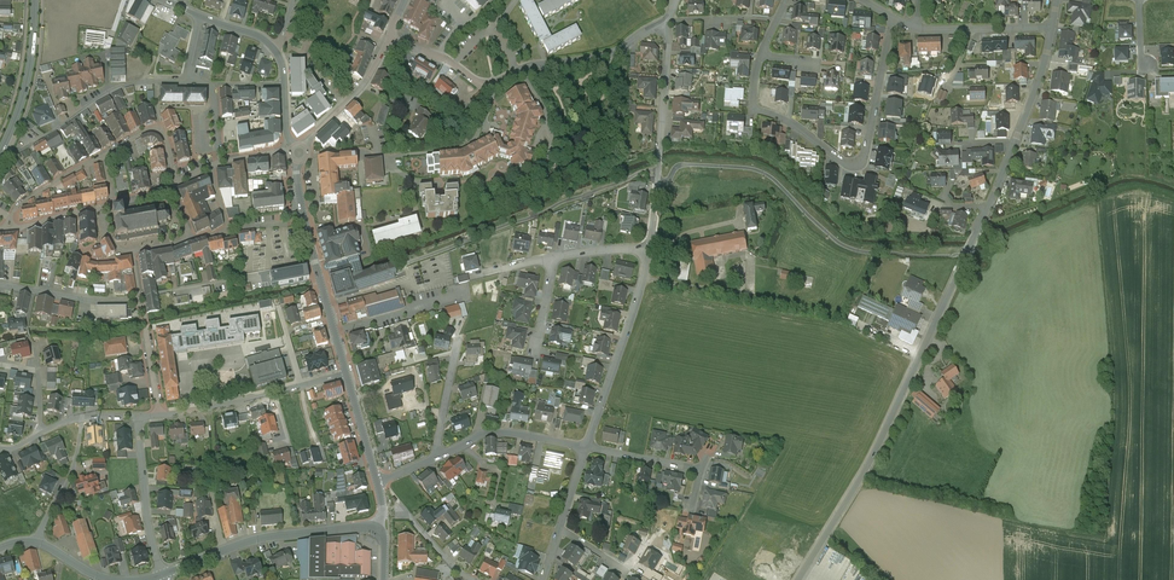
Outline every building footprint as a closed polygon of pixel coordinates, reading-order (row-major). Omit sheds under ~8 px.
[(135,4),(130,1),(125,16),(145,26),(155,9),(138,0),(137,0),(135,4)] [(219,0),(207,0),(204,7),(211,9),(219,12),(223,2),(219,0)] [(379,12),(391,17),(399,0),(385,0),(379,12)] [(403,21),(411,25),(410,28),(419,32),(421,27),(419,27),(420,26),(426,13),(431,3),(426,1),(426,0),(413,0),(403,21)] [(476,13),(483,7),(490,0),(463,0),(476,13)] [(531,0),(528,0),(521,4),(521,5),(519,6),(520,6),(521,5),(523,8),(521,9),(524,15),(526,14),(527,17),(526,18),(528,22),(530,21),(531,24),(529,25),(532,30),(533,29),(535,32),(533,33),(536,37),(537,36),(541,43),(540,43),(539,42),(540,44),(538,44),(539,45),(540,47),(541,46),(542,48),(542,47),(542,46),(544,45),(549,55),(553,52),(552,50),(555,49),(556,51),(561,48),(560,47),(563,45),(564,47),(568,45),(567,43),(570,41),(571,43),(577,40),(576,39),(579,37),(580,39),(580,38),(579,37),(580,36),(575,27),(551,39),(550,37),(536,10),(535,8),(531,0)] [(535,8),(536,10),(539,9),(544,18),(548,16),(547,14),(550,13),(551,14),(556,12),(555,10),(558,9),(559,10),(563,8),(562,6),(565,5),(566,7),(571,4),(570,3),(573,1),(574,3),(578,0),(551,0),(535,8)] [(738,0),(737,8),(748,9),(749,0),(736,0),(738,0)] [(761,1),(760,8),(770,9),(770,4),(772,4),(773,0),(761,0),(761,1)] [(895,0),(894,5),(895,6),(895,7),(897,7),(897,6),(905,8),(906,3),(907,2),(908,0),(895,0)] [(966,17),(969,2),(963,0),(959,16),(966,17)] [(997,7),(1002,7),(1002,12),(1003,13),(1005,13),(1005,6),(1010,6),(1010,0),(997,0),(997,7)] [(0,1),(0,10),(10,10),(10,1),(0,1)] [(256,1),(255,1),(252,10),(253,10),(252,13),(258,15),(259,12),(261,2),(256,1)] [(276,6),(262,1),(261,2),(259,12),(273,16),(276,6)] [(1040,1),(1028,1),(1028,3),(1029,12),(1034,11),(1034,12),(1041,12),(1040,1)] [(833,2),(830,2),(830,5),(829,14),(832,14),(832,15),(836,16),(836,17),(845,18),(845,11),(846,3),(839,2),(839,3),(833,2)] [(689,4),(688,4),(689,14),(704,13),(703,3),(695,3),(689,4)] [(1082,5),(1069,3),(1067,13),(1073,14),(1071,27),(1085,29),(1086,21),(1090,21),(1092,7),(1091,6),(1082,5)] [(234,5),(231,16),(243,20),(247,9),(239,7),(234,5)] [(1018,18),(1018,6),(1010,6),(1005,6),(1005,13),(1005,18),(1014,18),(1014,17),(1018,17),(1018,18)] [(806,9),(795,8),(793,20),(805,21),(805,15),(806,9)] [(866,13),(854,12),(853,24),(859,25),(859,27),(864,28),(870,28),(871,15),(870,15),(870,16),(865,16),(866,13)] [(376,18),(366,13),(363,20),(373,24),(376,18)] [(437,21),(425,15),(420,26),(422,27),(417,37),(425,40),(428,39),(437,21)] [(815,16),(811,15),(811,16),(805,15),(805,21),(804,22),(810,22),(810,26),(818,27),(819,17),(815,16)] [(388,23),(376,18),(373,24),(371,29),(383,34),(388,23)] [(139,31),(126,24),(117,40),(130,47),(139,31)] [(758,28),(742,26),(741,40),(750,41),(750,42),(756,43),(758,28)] [(169,35),(165,34),(159,44),(164,46),(159,55),(174,63),(180,53),(174,50),(180,39),(185,42),(189,33),(177,27),(173,34),(171,33),(170,33),(169,35)] [(687,28),(677,28),(677,40),(680,40),(680,47),(687,47),(687,40),(687,35),(687,28)] [(1132,28),(1118,28),(1119,41),(1132,41),(1132,28)] [(105,32),(87,30),(84,46),(90,46),(91,43),(103,45),(105,32)] [(796,32),(784,30),(782,44),(795,46),(796,32)] [(217,34),(206,32),(203,49),(213,52),(217,34)] [(1071,33),(1062,32),(1060,43),(1059,52),(1058,58),(1078,61),(1079,50),(1072,49),(1073,45),(1074,45),(1075,34),(1071,33)] [(718,34),(707,33),(706,46),(705,50),(708,50),(713,51),(713,46),(725,47),(726,36),(718,35),(718,34)] [(845,38),(829,36),(828,43),(831,43),(831,44),(831,53),(843,54),(845,38)] [(820,38),(809,37),(807,50),(819,51),(820,39),(820,38)] [(872,37),(868,37),(866,51),(877,52),(879,38),(872,37)] [(237,41),(225,38),(221,54),(230,57),(233,57),(234,54),(237,41)] [(1027,39),(1015,40),(1015,50),(1016,50),(1026,50),(1028,50),(1027,39)] [(1033,39),(1027,39),(1028,50),(1026,50),(1026,58),(1034,58),(1034,42),(1033,42),(1033,39)] [(372,45),(361,40),(355,53),(359,54),(370,59),(373,51),(372,49),(374,46),(372,45)] [(941,40),(917,41),(918,55),(941,54),(941,40)] [(992,41),(982,41),(983,53),(993,53),(993,52),(1002,52),(1007,51),(1006,40),(992,40),(992,41)] [(971,42),(967,51),(972,53),(976,44),(971,42)] [(525,44),(521,46),(526,55),(529,53),(525,44)] [(654,47),(642,45),(641,54),(642,54),(642,52),(646,52),(646,60),(645,60),(656,61),(657,51),(654,47)] [(910,46),(899,47),(900,59),(904,59),(904,67),(911,67),(911,66),(910,59),(911,59),(910,46)] [(248,48),(245,60),(253,63),(255,59),(257,51),(254,50),(248,48)] [(1116,48),(1116,61),(1128,61),(1128,48),(1116,48)] [(213,52),(203,49),(200,59),(212,62),(214,52),(213,52)] [(691,49),(691,56),(695,56),(695,57),(701,57),(701,55),(701,49),(698,49),(691,49)] [(125,50),(110,50),(111,83),(126,82),(125,55),(125,50)] [(1011,50),(1007,51),(1002,52),(1003,62),(1006,62),(1011,62),(1011,50)] [(1162,52),(1162,53),(1162,66),(1168,66),(1168,67),(1173,67),(1173,66),(1173,65),(1173,57),(1173,56),(1173,51),(1162,52)] [(5,63),(6,58),(11,59),(12,54),(4,52),(3,56),(0,55),(0,62),(5,63)] [(234,54),(233,57),(230,57),(228,61),(227,65),(235,67),(238,55),(234,54)] [(370,59),(359,54),(352,68),(350,74),(362,80),(371,60),(370,59)] [(691,56),(681,55),(681,65),(694,66),(695,57),(695,56),(691,56)] [(739,57),(732,57),(732,59),(732,68),(740,69),(740,77),(738,77),(738,78),(747,78),(748,63),(745,63),(745,58),(746,58),(746,57),(739,57)] [(87,64),(84,65),(85,69),(82,69),(82,68),(79,69),(78,66),(72,67),(74,73),(67,75),(67,79),(69,89),(76,87),(78,93),(83,92),(83,90),(86,89),(85,84),(88,83),(88,86),(92,85),(92,88),(98,87),(97,80),(104,79),(101,65),(94,66),(93,60),(87,61),(87,64)] [(253,63),(245,60),(241,71),(246,73),(246,74),(249,75),(252,67),(253,63)] [(210,64),(197,61),(196,67),(209,70),(210,64)] [(272,64),(262,61),(260,65),(257,75),(267,78),(272,64)] [(291,97),(306,96),(306,82),(307,82),(307,77),(306,77),(305,62),(290,62),(291,97)] [(873,63),(862,62),(861,69),(861,73),(860,75),(865,76),(867,76),(867,75),(871,75),(871,76),(872,76),(873,63)] [(50,64),(40,67),(42,74),(52,71),(50,64)] [(1079,66),(1069,64),(1068,72),(1077,74),(1079,66)] [(790,69),(774,67),(772,79),(785,80),(785,79),(789,79),(790,69)] [(975,73),(969,73),(969,80),(976,80),(976,79),(982,79),(982,80),(988,80),(988,68),(979,69),(976,69),(975,69),(975,73)] [(1026,68),(1015,68),(1015,80),(1026,80),(1026,68)] [(390,77),(378,71),(370,85),(383,92),(390,77)] [(835,74),(827,73),(826,79),(823,79),(823,80),(826,80),(825,89),(838,91),(839,78),(841,78),(841,73),(835,72),(835,74)] [(861,73),(856,72),(855,79),(865,80),(865,76),(860,75),(861,73)] [(1070,76),(1053,74),(1051,92),(1068,94),(1070,76)] [(1102,74),(1094,74),(1090,83),(1094,83),(1101,82),(1102,82),(1102,74)] [(908,76),(898,75),(898,82),(902,83),(902,85),(907,85),(908,76)] [(686,76),(680,76),(679,81),(677,81),(676,92),(688,93),(688,92),(687,92),(688,88),(691,88),(692,77),(692,76),(686,76)] [(817,77),(802,76),(801,81),(801,86),(815,88),(817,77)] [(67,79),(58,81),(58,80),(52,81),(55,96),(58,96),(59,100),(68,99),(67,94),(70,93),(69,89),(67,79)] [(457,91),(442,79),(436,88),(448,98),(452,94),(454,95),(457,91)] [(311,114),(309,116),(310,118),(313,116),(317,121),(332,111),(323,99),(325,97),(321,91),(322,90),(320,88),(319,89),(313,80),(307,85),(312,92),(310,94),(312,97),(314,95),(316,98),(307,105),(309,109),(308,109),(311,114)] [(656,81),(639,80),(638,89),(645,90),(645,99),(654,99),(656,81)] [(898,82),(890,81),(890,86),(889,86),(889,89),(887,90),(887,93),(888,94),(888,95),(900,96),(901,90),(902,85),(902,83),(898,82)] [(1164,83),(1152,83),(1152,88),(1157,88),(1157,91),(1155,91),(1155,99),(1169,99),(1169,94),(1173,94),(1173,81),(1164,81),(1164,83)] [(1101,82),(1094,83),(1092,84),(1087,102),(1099,106),(1102,96),(1104,96),(1106,97),(1108,97),(1109,95),(1110,95),(1110,84),(1105,84),(1105,85),(1104,85),(1101,84),(1101,82)] [(1146,84),(1130,84),(1131,87),(1128,87),(1128,94),(1131,94),(1131,100),(1142,100),(1142,90),(1146,90),(1146,84)] [(524,86),(506,95),(516,115),(516,119),(510,140),(515,141),(527,145),(529,146),(537,120),(540,120),(541,115),(539,111),(537,111),(524,86)] [(864,87),(855,86),(855,87),(855,92),(854,101),(867,102),(868,87),(864,87)] [(133,87),(124,89),(127,95),(135,93),(133,87)] [(181,91),(176,91),(176,89),(175,90),(172,90),(172,89),(172,88),(171,88),(171,89),(167,89),(167,88),(167,89),(166,90),(163,90),(162,89),(162,88),(161,88),(161,89),(161,90),(162,90),(162,93),(161,94),(161,98),(161,99),(162,99),(162,102),(161,103),(161,104),(162,104),(162,103),(163,103),(165,103),(166,103),(166,104),(167,104),(167,103),(170,103),(171,104),(172,104),(172,103),(175,103),(176,104),(177,104),(176,104),(177,103),(180,103),(180,104),(181,104),(182,103),(185,103),(185,104),(185,106),(186,106),(186,105),(187,104),(190,104),(190,105),(190,106),(191,106),(191,105),(192,104),(195,104),(195,105),(195,106),(196,106),(196,105),(200,105),(200,106),(201,106),(201,105),(204,105),(205,105),(205,106),(205,105),(206,105),(205,105),(205,104),(205,101),(205,100),(206,100),(205,100),(206,94),(206,93),(205,93),(201,93),(201,91),(200,91),(200,92),(200,93),(197,93),(196,92),(196,91),(195,91),(195,92),(195,93),(192,92),(191,92),(191,91),(191,92),(190,92),(187,92),(186,92),(186,91),(186,92),(185,92),(182,92),(182,91),(181,91)] [(231,89),(220,89),(220,100),(222,100),(222,102),(231,101),(231,89)] [(253,89),(238,89),(238,92),(239,100),(254,100),(253,89)] [(985,89),(970,90),(970,95),(970,101),(985,101),(985,89)] [(1018,89),(1007,89),(1007,103),(1018,103),(1018,89)] [(735,91),(726,90),(725,103),(731,103),(736,104),(736,103),(737,100),(744,101),(744,90),(735,90),(735,91)] [(120,91),(112,96),(120,112),(125,109),(120,99),(124,98),(120,91)] [(788,93),(777,91),(776,104),(787,105),(787,98),(788,93)] [(262,93),(262,105),(279,104),(279,92),(262,93)] [(479,93),(472,100),(476,103),(482,96),(479,93)] [(44,99),(46,105),(48,104),(50,108),(54,107),(50,97),(44,99)] [(109,97),(95,104),(101,115),(112,109),(116,107),(114,108),(109,97)] [(688,101),(675,100),(674,114),(675,114),(685,115),(686,110),(698,112),(699,103),(688,102),(688,101)] [(222,102),(221,102),(222,118),(232,116),(231,101),(222,102)] [(895,103),(888,102),(887,110),(886,110),(886,111),(886,112),(887,113),(886,118),(892,119),(900,120),(900,119),(899,119),(899,109),(901,109),(901,103),(895,103)] [(1052,104),(1042,102),(1040,120),(1053,122),(1056,105),(1056,104),(1052,104)] [(33,114),(38,128),(55,121),(50,108),(48,104),(46,105),(35,110),(36,113),(33,114)] [(353,104),(345,112),(344,113),(353,121),(360,114),(362,111),(353,104)] [(150,105),(137,109),(142,126),(155,123),(150,105)] [(389,109),(382,105),(375,125),(383,127),(389,109)] [(63,106),(55,109),(58,116),(66,113),(63,106)] [(258,107),(259,121),(280,120),(280,106),(258,107)] [(431,116),(420,108),(415,115),(418,117),(427,123),(431,116)] [(818,109),(803,108),(802,120),(817,122),(818,118),(819,110),(818,109)] [(313,125),(305,112),(303,109),(296,114),(298,117),(294,119),(299,125),(298,126),(295,123),(291,126),(291,130),(297,138),(314,126),(313,125)] [(863,110),(852,109),(851,114),(851,123),(862,124),(863,110)] [(88,110),(82,114),(85,119),(91,115),(88,110)] [(247,110),(236,112),(234,114),(235,119),(249,117),(247,110)] [(104,121),(98,111),(95,114),(100,123),(104,121)] [(174,111),(161,116),(167,132),(180,127),(174,111)] [(962,111),(951,112),(952,125),(963,124),(962,117),(962,111)] [(135,113),(124,119),(131,133),(141,127),(135,113)] [(653,114),(635,113),(635,124),(645,124),(644,135),(652,135),(653,114)] [(82,114),(69,123),(75,131),(75,132),(83,143),(90,140),(82,127),(87,123),(85,119),(82,114)] [(116,116),(106,122),(117,141),(130,133),(119,114),(116,116)] [(364,118),(360,114),(353,121),(357,125),(360,123),(363,126),(372,122),(366,116),(364,118)] [(418,117),(407,132),(420,141),(431,126),(427,123),(418,117)] [(999,117),(996,117),(996,131),(1008,131),(1008,117),(999,117)] [(738,119),(729,118),(728,132),(733,132),(733,133),(734,133),(734,131),(743,132),(744,121),(738,120),(738,119)] [(34,126),(26,120),(24,126),(31,131),(34,126)] [(69,123),(60,130),(66,138),(75,132),(75,131),(69,123)] [(280,123),(264,124),(264,134),(281,134),(280,123)] [(683,124),(681,124),(681,130),(672,129),(672,139),(682,140),(682,138),(692,138),(692,132),(691,132),(691,130),(703,131),(704,124),(683,123),(683,124)] [(332,125),(316,141),(323,148),(339,133),(332,125)] [(1045,129),(1033,127),(1031,145),(1042,146),(1043,136),(1045,137),(1046,136),(1047,136),(1047,137),(1049,139),(1054,140),(1053,140),(1055,126),(1045,125),(1045,129)] [(775,126),(764,126),(763,136),(769,136),(769,138),(780,139),(780,136),(781,129),(775,129),(775,126)] [(895,127),(881,126),(880,133),(879,133),(879,141),(894,142),(895,127)] [(249,127),(237,129),(238,139),(251,137),(249,127)] [(107,129),(103,131),(101,129),(98,131),(99,133),(95,136),(103,149),(115,142),(107,129)] [(503,133),(492,129),(491,130),(488,138),(488,139),(490,138),(491,141),(497,138),(500,143),(503,133)] [(753,129),(745,129),(744,135),(748,135),(748,137),(752,138),(753,129)] [(62,142),(57,132),(44,140),(48,146),(50,149),(62,142)] [(850,133),(843,132),(841,148),(853,149),(854,141),(853,141),(854,133),(850,133)] [(950,132),(943,132),(937,132),(938,143),(939,143),(943,142),(949,142),(950,142),(951,142),(950,132)] [(183,134),(172,136),(173,141),(174,141),(175,147),(186,145),(183,134)] [(264,134),(251,137),(253,150),(266,148),(265,145),(264,134)] [(281,134),(264,134),(265,145),(266,148),(274,146),(274,145),(275,145),(276,144),(277,144),(278,143),(279,141),(280,139),(279,138),(281,138),(281,134)] [(154,136),(152,136),(150,136),(148,136),(146,137),(140,139),(144,147),(147,145),(148,148),(153,147),(162,145),(161,143),(161,142),(160,141),(159,140),(159,139),(158,138),(157,138),(156,137),(155,137),(154,136)] [(786,137),(780,136),(780,139),(776,139),(776,146),(786,146),(786,141),(786,137)] [(251,137),(238,139),(239,154),(253,152),(251,137)] [(90,140),(83,143),(90,156),(100,150),(98,145),(96,142),(93,138),(90,140)] [(488,139),(461,153),(438,155),(438,157),(426,158),(427,175),(440,173),(440,175),(462,173),(463,176),(467,175),(472,173),(471,171),(498,156),(491,141),(490,138),(488,139)] [(497,138),(491,141),(498,156),(509,160),(510,163),(507,165),(511,173),(522,168),(520,165),(523,163),(524,160),(530,162),(533,154),(530,153),(531,150),(526,148),(527,145),(515,141),(513,148),(512,146),(507,148),(508,150),(502,149),(500,143),(497,138)] [(144,147),(140,139),(134,142),(139,155),(148,152),(148,148),(147,145),(144,147)] [(44,140),(33,147),(36,153),(40,151),(43,156),(52,151),(50,149),(48,146),(44,140)] [(80,145),(75,147),(75,146),(70,149),(78,163),(87,158),(80,145)] [(186,145),(175,147),(179,163),(190,160),(186,145)] [(132,173),(125,147),(122,149),(125,159),(126,163),(129,179),(132,194),(135,193),(132,173)] [(805,150),(801,150),(801,148),(798,148),(796,159),(796,162),(800,163),(800,168),(816,169),(816,163),(819,163),(819,158),(816,158),(817,154),(813,154),(813,152),(805,152),(805,150)] [(958,152),(941,152),(939,150),(934,155),(939,160),(940,166),(954,166),(958,166),(958,161),(958,152)] [(992,150),(983,150),(983,152),(972,152),(972,159),(985,159),(985,166),(993,166),(992,150)] [(27,151),(21,154),(25,160),(30,157),(27,151)] [(162,152),(149,155),(151,172),(165,170),(162,152)] [(972,152),(962,153),(962,161),(966,161),(966,160),(972,159),(972,152)] [(43,167),(35,153),(31,155),(39,169),(38,168),(41,166),(42,167),(43,167)] [(1036,155),(1023,154),(1021,169),(1034,170),(1036,155)] [(335,158),(318,160),(322,200),(323,205),(337,203),(339,224),(347,223),(347,222),(355,222),(355,220),(353,201),(352,194),(352,191),(349,192),(349,188),(338,189),(337,180),(337,174),(336,170),(357,168),(356,155),(350,155),(350,157),(335,159),(335,158)] [(16,157),(11,162),(19,171),(24,166),(16,157)] [(62,172),(54,157),(50,160),(51,163),(46,166),(53,178),(62,172)] [(284,158),(271,160),(273,177),(281,177),(287,177),(285,163),(284,158)] [(381,159),(364,161),(366,183),(383,181),(381,159)] [(267,160),(247,163),(248,176),(269,173),(267,160)] [(962,161),(958,161),(958,166),(954,166),(954,170),(955,170),(962,170),(962,161)] [(101,164),(94,165),(97,183),(105,182),(101,164)] [(243,164),(232,166),(232,168),(233,176),(232,177),(232,178),(233,178),(233,183),(232,183),(233,185),(234,185),(234,189),(235,199),(247,197),(245,176),(244,176),(243,164)] [(42,167),(41,166),(38,168),(39,169),(31,173),(39,187),(50,181),(42,167)] [(227,169),(222,170),(222,171),(217,171),(219,190),(220,190),(230,189),(234,189),(234,185),(233,185),(232,183),(233,183),(233,178),(232,178),(232,177),(233,176),(232,168),(227,168),(227,169)] [(35,183),(27,170),(23,172),(31,186),(35,183)] [(146,170),(132,173),(135,193),(150,190),(146,170)] [(11,171),(6,175),(0,181),(4,185),(9,180),(12,183),(14,182),(15,182),(17,179),(18,179),(11,171)] [(82,171),(74,176),(78,183),(79,183),(86,178),(82,171)] [(839,174),(828,174),(828,186),(839,186),(839,178),(839,174)] [(982,174),(968,179),(971,189),(982,186),(986,184),(982,174)] [(945,176),(931,176),(931,187),(946,187),(945,176)] [(207,177),(196,182),(200,193),(211,188),(212,188),(207,177)] [(865,184),(845,180),(843,190),(846,191),(844,199),(850,200),(850,199),(855,200),(854,202),(856,202),(857,200),(856,199),(856,197),(862,198),(862,197),(866,198),(864,209),(872,210),(876,191),(873,191),(873,187),(874,187),(876,179),(866,177),(865,184)] [(71,178),(61,183),(65,190),(71,189),(74,187),(75,185),(71,178)] [(1038,181),(1025,179),(1024,184),(1024,187),(1032,188),(1037,189),(1038,181)] [(15,182),(14,182),(12,183),(5,189),(16,202),(25,195),(19,188),(15,182)] [(196,182),(177,190),(182,201),(183,201),(193,196),(200,193),(196,182)] [(1024,184),(1012,182),(1009,199),(1017,200),(1017,196),(1019,196),(1019,195),(1031,196),(1032,188),(1024,187),(1024,184)] [(268,194),(252,196),(253,214),(278,211),(284,210),(282,187),(274,187),(274,189),(271,189),(271,186),(265,186),(265,192),(268,192),(268,194)] [(106,187),(93,189),(93,191),(95,201),(108,199),(106,187)] [(211,188),(200,193),(204,201),(211,199),(215,197),(211,188)] [(444,202),(434,202),(433,196),(431,196),(431,188),(419,189),(419,194),(421,194),(422,204),(424,204),(425,215),(427,215),(427,219),(439,218),(454,217),(454,215),(457,215),(456,203),(457,203),(456,193),(458,193),(457,188),(445,189),(446,197),(444,197),(444,202)] [(75,194),(72,194),(71,189),(65,190),(67,196),(69,208),(83,205),(80,194),(81,194),(80,189),(76,190),(75,194)] [(230,189),(220,190),(229,220),(232,219),(239,218),(238,208),(230,209),(228,202),(232,202),(230,189)] [(81,194),(80,194),(83,205),(96,203),(95,201),(93,191),(81,194)] [(638,193),(632,192),(632,193),(631,200),(637,201),(635,210),(644,212),(648,195),(638,193)] [(360,193),(352,194),(353,201),(361,201),(360,193)] [(922,197),(913,193),(911,200),(920,203),(920,202),(922,197)] [(48,202),(35,204),(36,206),(38,216),(54,213),(53,211),(52,201),(51,199),(51,196),(47,197),(48,202)] [(56,198),(51,199),(52,201),(53,211),(69,208),(67,196),(56,198)] [(193,196),(183,201),(192,222),(203,217),(193,196)] [(911,200),(909,199),(908,203),(907,203),(904,209),(912,212),(911,212),(912,213),(912,212),(925,216),(924,217),(925,218),(929,206),(920,202),(920,203),(911,200)] [(362,220),(361,201),(353,201),(355,220),(362,220)] [(764,204),(753,206),(754,213),(765,211),(764,204)] [(159,206),(158,206),(158,207),(154,208),(153,206),(152,207),(152,209),(147,210),(147,209),(146,209),(146,211),(140,212),(139,210),(138,211),(138,212),(132,213),(132,212),(131,212),(131,214),(123,215),(123,210),(112,212),(117,237),(115,238),(115,240),(117,241),(118,242),(158,235),(158,237),(167,235),(165,227),(165,225),(167,225),(166,225),(167,224),(166,223),(169,220),(170,220),(170,219),(169,219),(168,215),(169,215),(169,214),(168,214),(165,212),(165,211),(164,206),(164,205),(163,206),(159,207),(159,206)] [(29,208),(21,209),(23,221),(38,218),(38,216),(36,206),(29,208)] [(753,206),(744,208),(746,218),(745,218),(746,221),(748,231),(757,230),(754,213),(753,206)] [(219,211),(210,217),(209,215),(205,217),(210,228),(212,232),(223,224),(219,211)] [(967,216),(957,213),(952,227),(964,231),(966,225),(965,224),(967,216)] [(94,216),(79,217),(81,243),(96,242),(94,216)] [(192,222),(191,222),(196,234),(210,228),(205,217),(203,217),(192,222)] [(629,219),(625,218),(623,224),(622,224),(621,232),(627,233),(627,234),(629,234),(629,233),(635,234),(636,227),(638,228),(639,221),(638,220),(629,219)] [(75,220),(64,222),(64,223),(64,238),(75,237),(75,220)] [(399,228),(373,235),(376,247),(420,235),(416,220),(399,225),(399,228)] [(596,223),(595,230),(587,228),(585,239),(592,241),(592,240),(598,241),(598,242),(599,242),(602,231),(601,231),(603,224),(602,224),(596,222),(596,223)] [(60,223),(60,224),(57,224),(54,224),(54,226),(53,251),(53,252),(52,258),(52,260),(60,260),(64,245),(64,238),(64,223),(60,223)] [(54,226),(42,228),(43,233),(43,248),(47,248),(53,251),(54,226)] [(580,229),(565,226),(563,240),(577,243),(579,233),(580,229)] [(866,234),(866,235),(868,234),(869,233),(870,234),(871,234),(872,233),(873,234),(873,233),(874,233),(873,232),(874,232),(872,231),(873,230),(872,227),(871,228),(870,228),(866,226),(863,227),(862,230),(861,231),(863,234),(864,233),(866,234)] [(351,229),(333,235),(331,230),(317,235),(332,284),(348,279),(347,279),(362,274),(357,258),(360,257),(356,244),(357,243),(359,241),(356,232),(355,232),(356,233),(353,234),(351,229)] [(42,230),(29,232),(29,240),(27,240),(27,246),(17,246),(16,251),(16,253),(27,253),(27,252),(41,252),(42,230)] [(238,233),(240,243),(255,241),(253,231),(238,233)] [(744,233),(691,243),(695,261),(712,257),(747,251),(744,233)] [(3,247),(3,261),(12,261),(13,255),(12,255),(12,251),(16,251),(17,246),(18,234),(2,235),(3,247)] [(547,235),(539,234),(537,245),(551,248),(552,242),(553,242),(554,236),(547,234),(547,235)] [(529,238),(515,235),(513,244),(515,244),(514,250),(522,251),(522,252),(527,253),(530,239),(530,238),(529,238)] [(221,238),(206,241),(209,250),(210,253),(218,252),(224,251),(224,253),(225,253),(229,252),(230,256),(235,255),(234,251),(238,250),(236,239),(222,241),(221,238)] [(206,239),(189,244),(192,255),(203,252),(209,250),(206,241),(206,239)] [(108,240),(100,245),(101,247),(99,248),(98,247),(92,250),(93,252),(92,252),(96,260),(97,260),(97,261),(104,258),(103,256),(105,255),(107,258),(115,253),(108,240)] [(74,243),(69,252),(74,254),(78,245),(74,243)] [(189,244),(178,248),(179,248),(173,251),(173,250),(172,251),(174,265),(179,263),(178,261),(188,257),(192,255),(189,244)] [(209,250),(203,252),(204,255),(203,255),(206,267),(212,266),(213,266),(211,255),(210,253),(209,250)] [(172,251),(151,254),(156,281),(166,279),(163,264),(173,263),(172,251)] [(150,254),(138,256),(141,277),(149,276),(153,275),(150,254)] [(82,258),(73,255),(67,268),(77,272),(82,258)] [(712,257),(695,261),(698,279),(715,275),(712,257)] [(116,264),(97,265),(89,263),(90,261),(82,259),(78,277),(86,279),(87,272),(97,275),(109,274),(109,283),(113,282),(115,293),(122,293),(127,292),(127,293),(136,292),(133,275),(132,275),(132,271),(132,270),(130,258),(115,260),(116,264)] [(476,258),(462,261),(465,273),(479,270),(476,258)] [(51,260),(44,260),(43,261),(42,268),(48,269),(50,262),(51,262),(51,260)] [(633,266),(616,262),(613,274),(625,277),(624,278),(629,280),(633,266)] [(392,264),(365,273),(370,289),(394,281),(392,275),(395,274),(392,264)] [(190,265),(181,267),(183,276),(192,274),(190,265)] [(308,265),(267,273),(270,288),(312,280),(308,265)] [(212,266),(206,267),(209,282),(216,281),(212,266)] [(590,269),(585,268),(583,276),(582,283),(584,283),(584,282),(593,284),(595,269),(591,269),(590,269)] [(573,272),(562,270),(559,285),(570,287),(572,280),(573,272)] [(800,275),(782,272),(781,279),(799,283),(800,275)] [(347,279),(348,279),(332,284),(330,284),(335,299),(351,295),(370,289),(365,273),(362,274),(347,279)] [(468,274),(457,277),(459,284),(470,281),(468,274)] [(538,279),(520,275),(519,280),(518,280),(517,287),(526,289),(525,295),(534,296),(535,297),(538,279)] [(149,276),(141,277),(144,294),(156,292),(153,276),(149,277),(149,276)] [(63,279),(56,277),(54,284),(61,285),(63,279)] [(922,283),(911,279),(903,296),(911,300),(917,303),(918,303),(923,291),(919,289),(922,283)] [(604,281),(600,280),(598,286),(611,289),(612,282),(604,281)] [(250,284),(243,285),(245,292),(252,291),(250,284)] [(210,287),(201,289),(203,296),(211,294),(210,287)] [(626,292),(615,289),(611,303),(623,306),(626,292)] [(156,292),(144,294),(147,314),(159,312),(156,292)] [(375,295),(347,303),(346,302),(346,303),(346,305),(349,315),(350,317),(356,315),(360,314),(361,317),(366,315),(367,319),(401,309),(396,292),(376,298),(375,295)] [(26,294),(20,293),(15,313),(26,315),(29,302),(25,301),(26,294)] [(314,294),(302,297),(305,309),(317,306),(314,294)] [(292,295),(279,299),(281,306),(294,302),(292,295)] [(883,305),(863,296),(858,308),(878,317),(883,305)] [(54,300),(38,297),(35,314),(50,317),(51,314),(53,305),(54,300)] [(572,301),(558,299),(557,304),(568,306),(571,307),(572,301)] [(917,303),(911,300),(906,311),(912,313),(917,303)] [(524,303),(515,301),(513,311),(517,312),(516,321),(527,323),(531,304),(524,303)] [(74,304),(61,302),(60,306),(61,306),(59,315),(71,318),(74,304)] [(924,305),(918,303),(917,303),(912,313),(919,316),(924,305)] [(557,304),(556,304),(553,319),(563,322),(564,317),(567,318),(567,316),(566,316),(568,306),(557,304)] [(60,306),(53,305),(51,314),(59,316),(59,315),(61,306),(60,306)] [(346,305),(338,307),(341,318),(346,316),(349,315),(346,305)] [(458,305),(444,309),(446,316),(460,312),(458,305)] [(895,311),(883,305),(878,317),(890,323),(895,311)] [(125,306),(96,307),(96,319),(119,319),(119,317),(125,317),(125,306)] [(906,311),(898,307),(895,311),(890,323),(888,326),(903,333),(911,337),(913,332),(920,317),(919,316),(912,313),(906,311)] [(318,308),(302,312),(305,322),(306,323),(321,319),(318,308)] [(296,311),(292,312),(291,311),(285,313),(288,322),(289,322),(291,326),(293,325),(299,324),(296,314),(296,311)] [(305,322),(302,312),(296,314),(299,324),(305,322)] [(611,314),(602,312),(602,313),(600,319),(606,320),(604,330),(616,332),(619,315),(611,314)] [(356,315),(350,317),(349,315),(346,316),(347,323),(358,320),(356,315)] [(170,337),(169,327),(155,329),(157,339),(164,391),(166,391),(177,389),(179,389),(174,354),(245,344),(244,336),(261,333),(259,317),(228,321),(229,329),(220,330),(219,321),(205,323),(206,333),(197,334),(196,327),(180,329),(181,337),(171,338),(171,337),(170,337)] [(14,322),(12,322),(13,325),(14,330),(18,329),(19,332),(23,332),(23,329),(26,328),(24,320),(14,322)] [(407,321),(395,325),(396,331),(405,328),(406,328),(409,327),(407,321)] [(396,331),(395,331),(396,335),(389,337),(390,343),(392,343),(393,348),(402,346),(402,347),(405,346),(406,350),(418,347),(417,346),(415,347),(414,343),(412,342),(410,343),(406,328),(405,328),(396,331)] [(526,332),(516,330),(508,329),(506,339),(513,340),(512,347),(523,349),(525,339),(524,339),(525,332),(526,332)] [(558,330),(552,329),(549,343),(556,344),(557,341),(561,341),(563,332),(563,331),(558,330)] [(324,331),(313,334),(317,347),(328,344),(324,331)] [(363,332),(349,336),(352,348),(360,346),(361,349),(369,347),(367,340),(365,340),(363,332)] [(911,337),(903,333),(900,339),(912,345),(917,334),(913,332),(911,337)] [(613,335),(599,333),(598,339),(610,342),(611,342),(613,335)] [(125,338),(103,342),(106,358),(127,354),(125,338)] [(598,339),(597,339),(596,348),(595,348),(594,348),(593,353),(607,356),(609,346),(610,342),(598,339)] [(479,341),(470,341),(470,345),(466,345),(467,356),(466,356),(466,360),(464,360),(464,367),(474,366),(474,364),(477,364),(477,360),(478,360),(478,358),(483,358),(483,348),(485,348),(484,343),(479,343),(479,341)] [(26,344),(11,347),(13,357),(21,355),(21,358),(30,356),(29,351),(28,351),(26,344)] [(56,349),(44,352),(47,365),(60,362),(59,362),(55,349),(56,349)] [(266,352),(261,353),(262,354),(258,356),(247,359),(255,387),(286,378),(279,349),(266,353),(266,352)] [(324,353),(314,356),(318,370),(325,368),(324,367),(327,367),(327,366),(324,353)] [(392,354),(378,358),(380,365),(377,366),(375,366),(376,371),(381,369),(386,368),(385,365),(395,362),(393,354),(392,354)] [(427,354),(419,357),(421,364),(429,362),(427,354)] [(208,356),(190,358),(191,376),(209,374),(208,356)] [(314,356),(305,359),(309,372),(312,371),(312,372),(318,370),(314,356)] [(419,357),(412,358),(413,363),(415,362),(416,365),(421,364),(419,357)] [(130,358),(118,360),(120,373),(122,375),(128,374),(128,378),(132,377),(132,379),(133,379),(144,377),(142,363),(131,365),(130,358)] [(532,362),(515,359),(511,358),(509,366),(514,366),(512,375),(518,376),(523,377),(524,374),(529,375),(530,370),(532,362)] [(595,361),(583,358),(581,367),(588,368),(588,367),(593,368),(595,361)] [(437,359),(429,362),(431,368),(428,369),(428,368),(426,369),(430,384),(441,381),(437,367),(439,366),(437,359)] [(560,362),(544,359),(543,370),(558,372),(560,362)] [(376,362),(358,367),(363,387),(380,382),(378,375),(376,371),(375,366),(377,366),(376,362)] [(953,365),(941,374),(945,380),(947,383),(950,381),(959,374),(953,365)] [(602,370),(593,368),(588,367),(588,368),(586,381),(599,384),(602,370)] [(537,371),(530,370),(529,375),(528,378),(535,379),(536,379),(537,371)] [(22,375),(17,374),(15,386),(20,387),(20,388),(25,388),(30,389),(32,377),(27,376),(27,375),(22,375)] [(120,374),(111,375),(112,385),(119,384),(122,384),(120,375),(120,374)] [(410,379),(391,385),(394,396),(400,394),(401,398),(408,396),(407,393),(413,391),(410,379)] [(957,391),(950,381),(947,383),(945,380),(936,386),(945,399),(957,391)] [(112,385),(109,386),(110,393),(117,392),(117,391),(120,391),(119,384),(112,385)] [(339,384),(323,388),(327,400),(343,396),(339,384)] [(473,385),(467,386),(467,387),(458,390),(462,401),(469,399),(470,400),(471,400),(470,397),(476,395),(473,385)] [(129,389),(123,390),(120,391),(117,391),(117,392),(119,402),(124,401),(125,406),(138,404),(135,388),(129,389)] [(498,391),(486,388),(482,408),(489,410),(494,411),(494,410),(498,391)] [(177,389),(166,391),(167,401),(179,399),(177,389)] [(594,393),(582,390),(580,400),(579,404),(591,407),(594,393)] [(86,396),(85,406),(93,406),(94,393),(86,393),(86,396)] [(940,411),(921,394),(913,403),(933,420),(940,411)] [(86,396),(74,395),(73,406),(85,407),(85,406),(86,396)] [(63,399),(51,396),(47,410),(59,413),(58,413),(61,404),(62,404),(63,399)] [(23,398),(20,397),(18,405),(32,407),(33,399),(23,398)] [(528,413),(519,412),(520,400),(513,399),(511,411),(510,415),(509,420),(510,420),(527,422),(528,413)] [(32,407),(18,405),(17,414),(17,415),(24,416),(30,417),(32,407)] [(263,407),(250,411),(251,413),(252,419),(253,421),(265,418),(266,418),(263,407)] [(553,410),(539,407),(538,413),(537,413),(535,420),(550,423),(553,410)] [(340,408),(325,412),(327,418),(325,418),(326,422),(328,421),(329,427),(330,426),(332,431),(330,432),(331,435),(333,435),(335,440),(348,436),(350,436),(349,434),(348,429),(347,430),(346,428),(347,428),(345,421),(344,422),(342,416),(341,416),(341,415),(342,414),(340,408)] [(583,413),(566,409),(563,421),(581,425),(583,413)] [(494,411),(489,410),(488,415),(487,414),(485,423),(492,425),(491,425),(496,426),(498,417),(494,416),(495,411),(494,410),(494,411)] [(232,414),(225,416),(222,416),(223,427),(227,427),(227,429),(235,428),(234,425),(238,425),(237,423),(236,416),(236,414),(232,415),(232,414)] [(247,414),(236,416),(237,423),(249,420),(247,414)] [(460,417),(453,420),(453,421),(450,421),(452,427),(451,427),(454,433),(462,430),(461,429),(470,426),(466,416),(463,418),(462,417),(460,417)] [(270,435),(265,418),(256,420),(259,431),(261,437),(270,435)] [(377,434),(384,432),(382,426),(381,421),(374,422),(377,434)] [(23,425),(10,422),(8,434),(21,436),(23,425)] [(203,423),(190,424),(191,435),(204,434),(203,428),(203,423)] [(394,423),(382,426),(384,432),(386,439),(397,436),(394,423)] [(162,425),(149,426),(150,436),(151,436),(151,443),(158,442),(157,435),(163,435),(162,425)] [(179,425),(175,425),(175,426),(170,426),(171,433),(170,434),(170,435),(171,436),(171,439),(175,439),(176,439),(177,440),(178,440),(179,439),(179,438),(181,438),(184,438),(183,434),(183,433),(182,433),(182,425),(179,426),(179,425)] [(101,429),(87,430),(89,446),(102,445),(103,445),(102,443),(101,433),(101,429)] [(620,432),(606,429),(603,441),(617,444),(620,432)] [(124,431),(117,432),(117,433),(118,437),(117,437),(117,442),(131,441),(131,437),(130,437),(130,431),(124,431)] [(687,441),(677,440),(674,453),(684,455),(685,454),(694,455),(697,454),(702,445),(703,446),(708,437),(696,431),(691,439),(691,440),(687,441)] [(626,433),(620,432),(617,444),(623,445),(626,433)] [(663,434),(654,433),(651,448),(666,451),(667,447),(668,440),(667,440),(662,439),(663,434)] [(743,440),(728,437),(725,453),(724,453),(731,455),(736,455),(737,448),(742,449),(743,440)] [(59,438),(53,441),(54,442),(46,446),(49,453),(51,456),(56,454),(59,462),(66,459),(63,451),(65,450),(59,438)] [(131,441),(117,442),(118,446),(119,451),(126,451),(131,450),(131,444),(132,444),(131,441)] [(46,446),(45,443),(40,445),(43,453),(44,455),(49,453),(46,446)] [(353,443),(339,447),(345,465),(358,461),(353,443)] [(265,445),(255,447),(258,457),(267,454),(265,445)] [(531,447),(520,445),(518,455),(523,456),(522,463),(528,465),(531,447)] [(410,446),(391,451),(393,457),(394,461),(395,461),(396,462),(396,463),(400,461),(413,458),(410,446)] [(35,448),(29,451),(29,450),(27,451),(34,467),(38,464),(37,461),(40,460),(41,459),(38,455),(35,448)] [(322,462),(318,449),(300,454),(303,464),(309,462),(308,460),(312,459),(314,465),(322,462)] [(287,450),(273,454),(276,465),(290,461),(289,457),(287,450)] [(27,451),(25,452),(24,453),(25,453),(19,456),(22,462),(24,467),(28,465),(29,469),(34,467),(27,451)] [(43,453),(38,455),(41,459),(40,460),(42,463),(47,461),(44,455),(43,453)] [(556,457),(546,455),(545,461),(541,460),(537,477),(537,479),(545,480),(547,468),(560,470),(561,464),(562,465),(563,463),(562,462),(563,458),(556,457)] [(0,459),(0,470),(5,482),(17,476),(15,472),(16,472),(10,459),(9,460),(7,456),(0,459)] [(295,456),(289,457),(290,461),(291,466),(297,464),(295,456)] [(458,459),(453,462),(452,461),(448,464),(457,475),(465,469),(465,468),(463,466),(458,459)] [(24,467),(22,462),(17,465),(21,473),(26,471),(24,467)] [(604,464),(594,462),(593,468),(592,468),(591,473),(591,474),(601,476),(601,475),(604,464)] [(473,470),(467,463),(463,466),(465,468),(465,469),(468,473),(473,470)] [(457,475),(448,464),(444,468),(445,469),(440,472),(446,480),(448,482),(453,478),(457,475)] [(539,469),(531,467),(530,476),(537,477),(539,469)] [(170,469),(159,468),(158,481),(169,482),(170,469)] [(651,471),(642,469),(640,477),(639,476),(638,481),(639,482),(649,484),(651,471)] [(724,471),(712,469),(709,482),(719,484),(721,484),(722,482),(724,471)] [(428,471),(423,475),(433,487),(434,486),(435,485),(437,483),(435,479),(428,471)] [(486,473),(479,471),(476,483),(479,484),(479,483),(483,484),(486,473)] [(601,476),(591,474),(591,473),(588,472),(585,484),(588,485),(589,486),(594,487),(595,486),(601,487),(602,486),(604,475),(601,475),(601,476)] [(683,476),(666,473),(664,484),(671,485),(671,487),(670,491),(679,493),(680,486),(683,476)] [(261,474),(255,476),(256,484),(259,484),(264,484),(261,474)] [(363,474),(352,477),(355,486),(347,489),(348,494),(350,494),(350,492),(353,492),(356,491),(367,488),(363,474)] [(344,475),(336,476),(336,495),(336,498),(335,498),(337,498),(344,497),(345,496),(348,494),(347,489),(344,475)] [(423,475),(417,479),(419,482),(426,491),(429,489),(431,489),(433,487),(423,475)] [(95,476),(75,483),(79,493),(91,489),(94,497),(100,492),(98,487),(95,476)] [(442,483),(438,477),(435,479),(437,483),(441,488),(445,485),(442,483)] [(50,481),(45,478),(44,479),(40,489),(51,495),(56,483),(50,481)] [(446,480),(442,483),(445,485),(448,490),(453,487),(452,486),(448,482),(446,480)] [(730,483),(722,482),(721,484),(719,484),(719,488),(729,490),(730,483)] [(191,489),(181,488),(180,492),(169,490),(169,494),(172,494),(172,496),(191,498),(191,489)] [(134,490),(130,492),(129,491),(125,492),(127,499),(126,499),(127,505),(137,502),(134,490)] [(237,490),(222,493),(224,505),(239,502),(237,490)] [(116,491),(109,493),(111,500),(118,498),(116,491)] [(726,495),(706,491),(702,507),(708,508),(716,510),(718,503),(724,504),(726,495)] [(169,494),(159,493),(157,509),(171,510),(172,496),(172,494),(169,494)] [(527,494),(525,504),(532,506),(535,496),(527,494)] [(354,496),(344,498),(345,500),(345,502),(347,511),(359,509),(359,508),(358,498),(357,498),(354,498),(354,496)] [(364,497),(358,498),(359,508),(359,509),(359,512),(368,511),(366,499),(364,499),(364,497)] [(209,500),(196,502),(199,519),(202,518),(212,517),(210,508),(213,508),(212,502),(210,502),(209,500)] [(322,500),(314,501),(315,511),(312,511),(313,521),(326,520),(325,510),(323,510),(322,500)] [(239,502),(224,505),(225,509),(218,510),(226,539),(236,536),(234,526),(243,524),(239,502)] [(589,503),(580,502),(577,517),(578,519),(581,519),(582,518),(588,519),(590,509),(591,510),(593,511),(595,504),(589,503)] [(309,503),(301,504),(303,522),(313,521),(312,511),(309,512),(309,503)] [(511,514),(521,517),(523,507),(509,504),(507,513),(511,514)] [(600,505),(595,504),(593,511),(604,515),(604,516),(608,517),(608,514),(607,513),(609,506),(600,505)] [(451,515),(446,508),(440,512),(443,516),(446,519),(451,515)] [(716,510),(708,508),(706,516),(716,518),(718,510),(716,510)] [(429,509),(421,516),(430,527),(438,520),(434,515),(429,509)] [(108,510),(104,517),(110,521),(114,514),(108,510)] [(255,511),(247,512),(248,520),(247,520),(248,527),(256,527),(255,511)] [(274,511),(260,513),(261,526),(282,524),(281,511),(280,511),(274,511)] [(439,511),(434,515),(438,520),(443,516),(440,512),(439,511)] [(507,513),(495,511),(493,523),(508,526),(511,514),(507,513)] [(130,513),(120,516),(121,522),(125,522),(124,521),(132,519),(130,513)] [(451,515),(446,519),(451,526),(456,522),(451,515)] [(64,516),(53,519),(56,527),(60,538),(70,534),(64,516)] [(705,520),(690,517),(689,521),(687,527),(685,527),(684,530),(683,534),(693,536),(694,530),(703,532),(705,520)] [(132,519),(124,521),(125,522),(128,535),(132,534),(133,535),(137,534),(137,533),(141,531),(137,518),(132,519)] [(689,521),(680,519),(678,528),(684,530),(685,527),(687,527),(689,521)] [(84,521),(73,525),(73,526),(74,525),(76,533),(77,539),(89,535),(84,521)] [(175,521),(165,523),(166,528),(161,529),(164,544),(174,541),(171,528),(176,527),(175,521)] [(200,525),(190,529),(194,539),(208,534),(204,523),(203,523),(200,525)] [(451,535),(443,526),(435,533),(443,542),(451,535)] [(56,527),(51,529),(55,539),(60,538),(56,527)] [(476,527),(472,534),(478,537),(481,531),(476,527)] [(639,534),(648,537),(650,531),(642,528),(639,534)] [(77,539),(83,560),(89,559),(91,565),(99,562),(91,540),(93,539),(92,534),(77,539)] [(413,537),(398,536),(398,563),(413,563),(413,552),(413,537)] [(357,552),(357,537),(309,540),(309,579),(316,579),(339,579),(339,577),(354,577),(371,577),(371,553),(357,552)] [(639,543),(630,538),(624,551),(625,551),(630,553),(633,555),(639,543)] [(120,540),(114,541),(116,549),(117,549),(118,554),(124,552),(120,540)] [(474,543),(470,550),(465,547),(459,557),(467,562),(467,563),(470,565),(481,547),(474,543)] [(683,553),(685,546),(675,543),(673,550),(683,553)] [(458,544),(455,547),(450,550),(453,554),(461,548),(458,544)] [(611,545),(604,544),(603,551),(610,552),(611,545)] [(533,550),(524,547),(521,553),(531,556),(533,550)] [(584,555),(572,547),(563,560),(576,568),(584,555)] [(116,549),(105,552),(109,566),(120,563),(118,554),(117,549),(116,549)] [(36,550),(23,554),(24,559),(25,562),(28,573),(37,571),(40,570),(41,570),(36,550)] [(143,550),(133,553),(137,567),(147,564),(143,550)] [(288,551),(270,559),(275,569),(287,564),(287,565),(288,565),(287,564),(292,561),(288,551)] [(624,564),(630,553),(625,551),(622,556),(620,555),(617,561),(624,564)] [(427,552),(413,552),(413,563),(427,564),(427,552)] [(651,552),(645,562),(642,560),(640,564),(648,569),(650,570),(649,572),(651,574),(652,571),(660,558),(651,552)] [(521,553),(518,559),(521,560),(519,564),(521,564),(519,570),(525,572),(525,573),(532,575),(535,567),(537,567),(539,563),(536,562),(538,559),(531,556),(521,553)] [(0,560),(4,575),(14,572),(10,557),(0,560)] [(257,560),(253,562),(252,561),(247,563),(247,564),(243,566),(247,576),(252,575),(252,576),(253,576),(256,575),(257,574),(256,573),(261,571),(257,560)] [(239,561),(231,564),(235,574),(243,571),(239,561)] [(498,567),(486,561),(480,572),(485,574),(484,574),(488,576),(492,578),(497,569),(498,567)] [(506,563),(501,561),(498,567),(497,569),(502,571),(506,563)] [(563,569),(555,579),(569,579),(572,575),(563,569)] [(579,569),(577,573),(586,578),(588,579),(590,576),(579,569)] [(649,572),(650,570),(648,569),(643,577),(647,579),(652,579),(656,573),(652,571),(651,574),(649,572)] [(439,573),(416,570),(416,574),(438,578),(439,573)] [(45,573),(46,574),(41,575),(38,576),(37,576),(38,579),(53,579),(51,573),(51,572),(45,573)]
